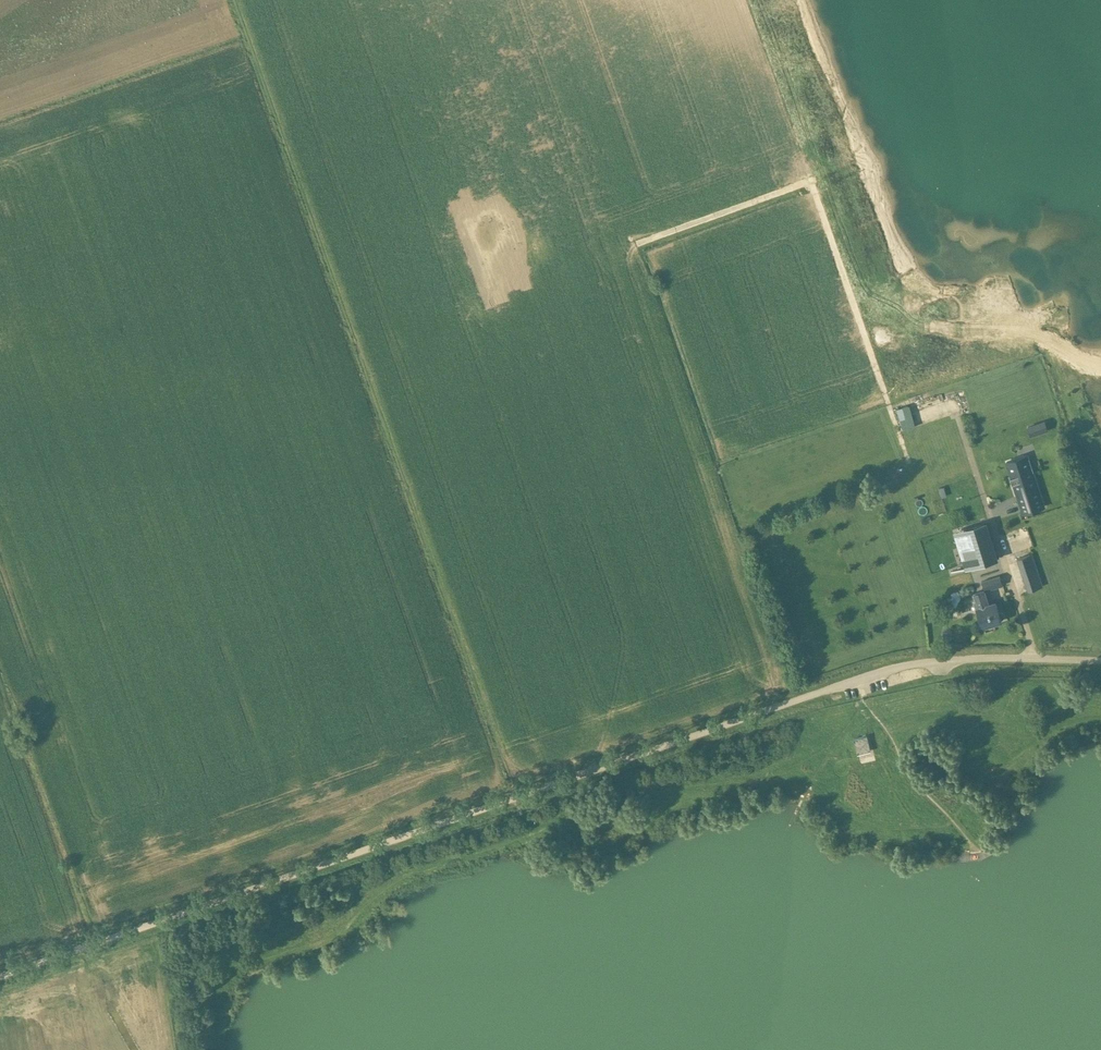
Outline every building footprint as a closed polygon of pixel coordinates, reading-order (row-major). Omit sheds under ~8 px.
[(895,408),(902,429),(915,425),(908,404),(895,408)] [(1045,420),(1028,425),(1030,435),(1048,430),(1045,420)] [(1027,455),(1006,462),(1023,513),(1044,506),(1027,455)] [(995,560),(984,526),(967,531),(972,548),(963,550),(968,568),(995,560)] [(1033,555),(1032,554),(1018,558),(1029,591),(1043,586),(1033,555)] [(989,604),(985,592),(985,591),(1003,585),(1000,576),(982,581),(985,590),(974,593),(978,607),(976,607),(982,626),(1002,620),(1002,619),(1004,616),(1003,613),(1000,612),(996,602),(989,604)] [(854,739),(858,754),(871,751),(867,735),(854,739)]
